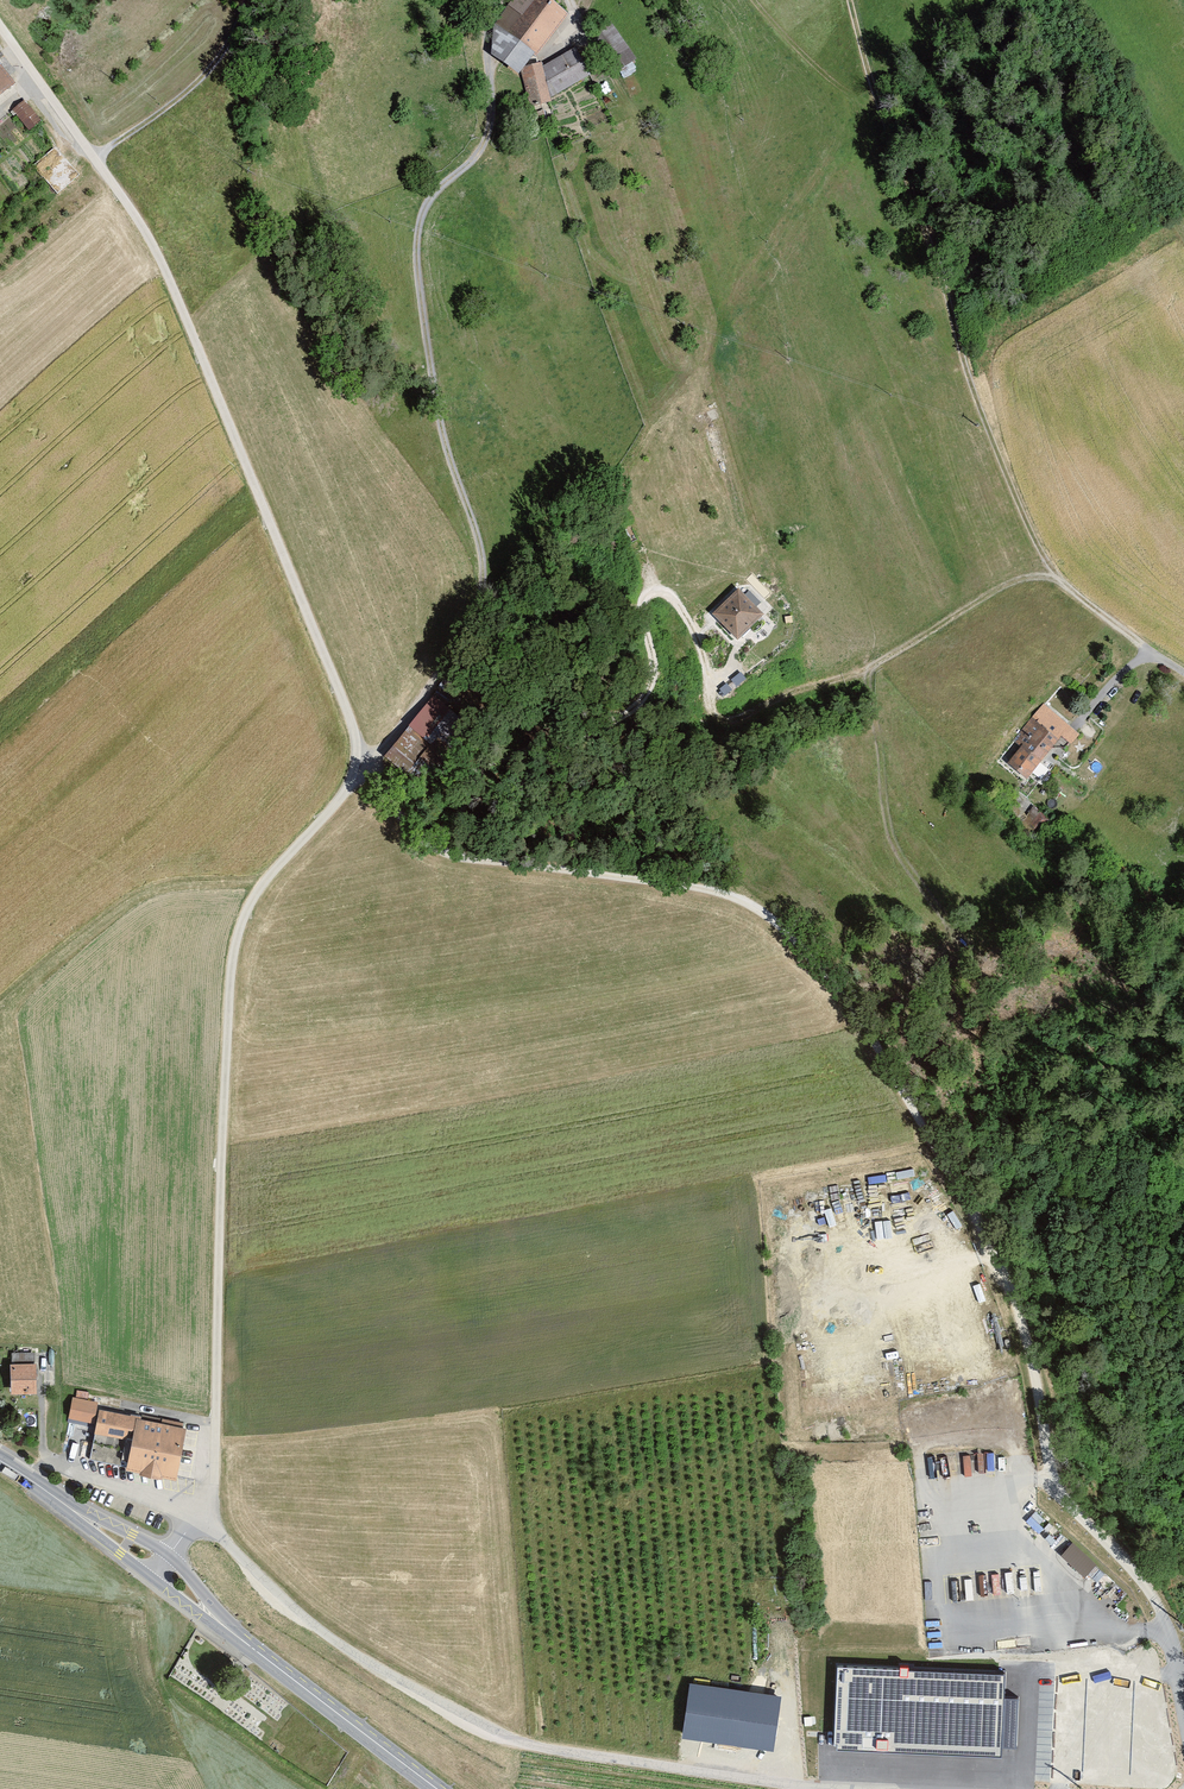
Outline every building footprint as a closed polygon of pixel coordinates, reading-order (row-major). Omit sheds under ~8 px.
[(518,75),(569,13),(551,0),(511,0),(494,22),(489,53),(518,75)] [(634,59),(609,22),(595,32),(620,69),(634,59)] [(589,73),(575,50),(543,68),(551,97),(589,73)] [(543,68),(542,63),(527,67),(523,71),(531,104),(551,100),(551,97),(543,68)] [(16,91),(0,70),(0,104),(16,91)] [(40,122),(24,104),(15,112),(30,130),(40,122)] [(763,616),(739,591),(714,614),(739,640),(763,616)] [(431,702),(386,759),(419,784),(463,727),(431,702)] [(1050,710),(1038,727),(1025,744),(1030,748),(1015,768),(1037,786),(1069,744),(1078,751),(1088,738),(1050,710)] [(1056,799),(1048,807),(1036,795),(1030,801),(1058,828),(1072,815),(1056,799)] [(13,1351),(13,1360),(34,1360),(34,1351),(13,1351)] [(36,1392),(35,1365),(12,1366),(13,1392),(36,1392)] [(99,1403),(75,1398),(70,1419),(98,1425),(91,1460),(175,1478),(185,1430),(97,1412),(99,1403)] [(1071,1541),(1059,1554),(1084,1575),(1096,1561),(1071,1541)] [(1097,1581),(1105,1573),(1096,1564),(1088,1572),(1097,1581)] [(1142,1663),(1156,1661),(1153,1644),(1139,1646),(1142,1663)] [(1129,1662),(1139,1662),(1139,1649),(1128,1649),(1129,1662)] [(1002,1671),(842,1671),(842,1736),(1002,1736),(1002,1671)] [(691,1685),(685,1733),(772,1745),(779,1697),(691,1685)]
